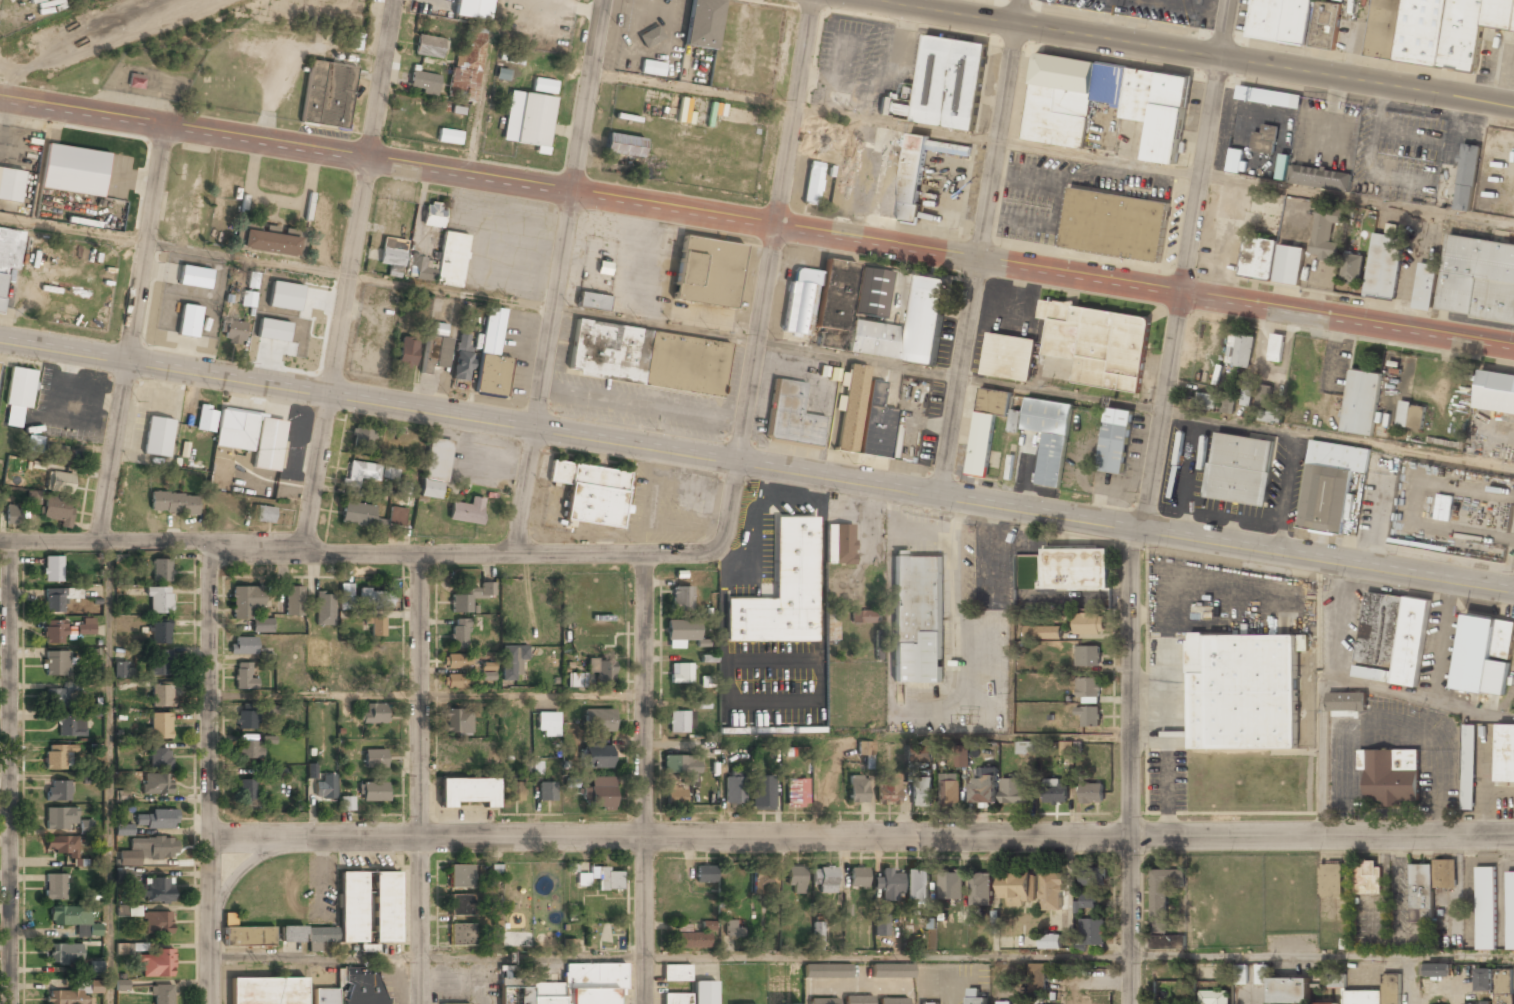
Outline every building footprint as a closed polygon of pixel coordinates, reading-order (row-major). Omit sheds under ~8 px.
[(454,16),(487,21),(489,0),(456,0),(454,16)] [(684,46),(715,50),(721,0),(690,0),(684,46)] [(1248,37),(1335,49),(1342,3),(1320,0),(1253,0),(1248,37)] [(1482,26),(1513,30),(1513,0),(1373,0),(1365,57),(1476,72),(1482,26)] [(638,35),(642,48),(662,41),(658,28),(638,35)] [(456,51),(447,97),(473,102),(487,34),(467,30),(463,52),(456,51)] [(974,131),(986,43),(924,34),(912,122),(974,131)] [(444,39),(417,35),(414,55),(441,59),(444,39)] [(1190,75),(1035,53),(1023,140),(1084,149),(1091,101),(1123,106),(1122,118),(1151,123),(1146,160),(1177,165),(1190,75)] [(300,124),(347,131),(356,67),(309,60),(300,124)] [(663,76),(664,63),(642,62),(641,75),(663,76)] [(495,78),(507,81),(509,71),(497,68),(495,78)] [(437,94),(440,76),(412,72),(409,89),(437,94)] [(128,87),(143,89),(145,76),(130,73),(128,87)] [(532,90),(556,94),(558,81),(534,78),(532,90)] [(1251,101),(1298,109),(1300,95),(1254,88),(1251,101)] [(502,142),(547,148),(554,96),(509,91),(502,142)] [(847,98),(827,93),(824,104),(844,109),(847,98)] [(1250,151),(1273,154),(1277,127),(1264,125),(1263,131),(1253,130),(1250,151)] [(865,215),(873,153),(889,155),(881,218),(917,223),(928,135),(861,127),(850,213),(865,215)] [(461,144),(462,131),(439,129),(438,142),(461,144)] [(604,153),(641,159),(644,140),(607,134),(604,153)] [(103,197),(109,153),(47,145),(41,189),(103,197)] [(1457,209),(1469,210),(1474,147),(1462,146),(1457,209)] [(1225,171),(1239,174),(1244,151),(1230,148),(1225,171)] [(802,204),(817,206),(825,164),(810,161),(802,204)] [(1348,192),(1350,173),(1290,164),(1287,183),(1348,192)] [(0,169),(0,200),(19,203),(24,172),(0,169)] [(1169,201),(1068,188),(1061,249),(1161,261),(1169,201)] [(442,228),(444,205),(426,203),(423,226),(442,228)] [(1310,254),(1336,258),(1339,242),(1330,240),(1333,223),(1342,224),(1344,210),(1317,206),(1310,254)] [(1365,296),(1395,300),(1403,235),(1394,234),(1395,226),(1387,225),(1386,234),(1372,232),(1365,296)] [(0,229),(0,314),(1,314),(8,269),(18,271),(24,233),(0,229)] [(298,237),(242,230),(240,251),(296,258),(298,237)] [(435,284),(461,288),(470,236),(443,232),(435,284)] [(1450,233),(1436,310),(1513,324),(1513,244),(1450,233)] [(735,310),(744,245),(682,237),(673,301),(735,310)] [(1304,246),(1245,237),(1239,276),(1299,285),(1304,246)] [(379,265),(401,268),(405,247),(383,243),(379,265)] [(1342,281),(1361,283),(1364,255),(1344,253),(1342,281)] [(410,275),(423,277),(427,258),(414,255),(410,275)] [(1431,310),(1440,266),(1420,262),(1412,307),(1431,310)] [(611,263),(605,263),(605,268),(598,267),(597,274),(610,274),(611,263)] [(178,284),(208,290),(212,271),(182,265),(178,284)] [(853,267),(835,265),(832,285),(823,284),(816,328),(821,329),(818,347),(842,351),(853,267)] [(888,320),(894,273),(861,268),(854,315),(888,320)] [(812,273),(792,270),(783,333),(803,336),(812,273)] [(948,280),(918,276),(905,362),(936,367),(948,280)] [(318,314),(321,291),(306,288),(305,293),(280,290),(280,284),(265,281),(262,306),(318,314)] [(606,313),(609,298),(579,292),(576,307),(606,313)] [(252,307),(255,296),(245,293),(242,305),(252,307)] [(1140,393),(1150,316),(1042,301),(1040,318),(1050,320),(1045,355),(1077,360),(1074,384),(1140,393)] [(177,335),(196,338),(201,308),(182,305),(177,335)] [(497,357),(504,309),(487,307),(474,394),(506,398),(511,359),(497,357)] [(290,324),(260,318),(256,337),(287,343),(290,324)] [(721,399),(730,345),(576,318),(566,372),(721,399)] [(223,341),(241,346),(247,325),(229,320),(223,341)] [(847,353),(899,361),(905,328),(853,320),(847,353)] [(1226,363),(1248,368),(1255,337),(1233,332),(1226,363)] [(451,336),(437,333),(437,336),(427,334),(420,373),(430,375),(431,366),(445,368),(451,336)] [(1038,339),(989,333),(983,375),(1032,382),(1038,339)] [(1282,362),(1284,335),(1270,333),(1268,361),(1282,362)] [(396,366),(412,369),(418,340),(402,336),(396,366)] [(470,341),(454,341),(454,381),(470,381),(470,341)] [(894,410),(882,409),(886,383),(868,380),(870,368),(848,365),(836,452),(888,459),(894,410)] [(35,371),(12,368),(4,425),(19,427),(22,408),(30,409),(35,371)] [(1381,374),(1350,369),(1341,431),(1372,436),(1381,374)] [(1480,370),(1475,408),(1513,414),(1513,375),(1480,370)] [(802,414),(806,383),(773,378),(764,439),(820,447),(825,417),(802,414)] [(1241,405),(1251,406),(1252,386),(1243,385),(1241,405)] [(1280,423),(1281,412),(1268,411),(1270,386),(1258,385),(1255,420),(1280,423)] [(968,475),(988,478),(996,416),(1009,417),(1012,392),(980,388),(968,475)] [(1220,393),(1198,389),(1195,408),(1231,414),(1233,400),(1219,398),(1220,393)] [(1061,488),(1073,404),(1029,398),(1024,429),(1045,432),(1038,484),(1061,488)] [(1422,431),(1426,406),(1399,402),(1395,426),(1422,431)] [(217,408),(200,405),(196,432),(213,435),(217,408)] [(1134,411),(1108,407),(1098,470),(1124,474),(1134,411)] [(1020,432),(1022,410),(1012,409),(1009,431),(1020,432)] [(285,421),(241,416),(239,431),(217,429),(215,447),(254,452),(252,468),(278,471),(285,421)] [(142,454),(167,458),(173,421),(148,417),(142,454)] [(370,449),(374,432),(354,426),(349,443),(370,449)] [(1266,506),(1275,441),(1215,433),(1206,498),(1266,506)] [(27,452),(42,454),(44,438),(29,436),(27,452)] [(431,438),(422,477),(444,481),(452,443),(431,438)] [(1370,449),(1311,440),(1298,528),(1343,534),(1353,471),(1366,473),(1370,449)] [(66,463),(68,447),(48,445),(46,461),(66,463)] [(623,529),(632,473),(551,460),(548,482),(569,485),(563,520),(623,529)] [(378,462),(347,464),(348,487),(358,486),(358,482),(379,481),(378,462)] [(74,474),(50,471),(49,484),(72,486),(74,474)] [(440,499),(443,483),(423,480),(420,496),(440,499)] [(40,504),(40,491),(27,491),(27,504),(40,504)] [(409,495),(398,492),(395,505),(406,507),(409,495)] [(197,515),(197,495),(150,493),(150,513),(197,515)] [(489,511),(474,496),(464,507),(458,500),(449,509),(469,530),(489,511)] [(74,504),(45,497),(40,519),(69,526),(74,504)] [(340,524),(403,529),(405,508),(389,507),(388,521),(373,519),(374,506),(342,503),(340,524)] [(22,525),(22,505),(5,505),(5,525),(22,525)] [(254,521),(273,524),(275,508),(256,506),(254,521)] [(727,641),(817,642),(817,518),(775,518),(775,599),(727,599),(727,641)] [(845,545),(845,526),(828,526),(828,545),(845,545)] [(1111,589),(1111,547),(1047,547),(1047,589),(1111,589)] [(43,556),(43,582),(62,582),(62,556),(43,556)] [(893,557),(893,682),(941,682),(942,557),(893,557)] [(170,560),(152,560),(152,581),(170,581),(170,560)] [(493,583),(481,583),(481,589),(451,589),(451,612),(470,613),(471,597),(493,598),(493,583)] [(340,605),(352,605),(352,584),(340,584),(340,605)] [(148,587),(148,613),(170,613),(170,587),(148,587)] [(231,587),(231,621),(249,621),(249,609),(261,609),(261,587),(231,587)] [(304,587),(285,587),(285,617),(304,617),(304,587)] [(692,612),(692,587),(670,587),(670,612),(692,612)] [(82,598),(82,588),(44,588),(44,613),(63,613),(63,598),(82,598)] [(392,589),(359,589),(359,607),(392,607),(392,589)] [(1357,661),(1393,666),(1392,671),(1355,666),(1353,678),(1419,686),(1430,600),(1365,591),(1357,661)] [(334,626),(334,594),(315,594),(315,626),(334,626)] [(874,611),(852,610),(852,623),(874,624),(874,611)] [(827,640),(839,640),(839,613),(828,613),(827,640)] [(1073,613),(1073,634),(1105,634),(1105,613),(1073,613)] [(1463,615),(1453,688),(1505,695),(1513,628),(1513,621),(1463,615)] [(384,636),(384,618),(365,618),(364,636),(384,636)] [(94,619),(79,619),(79,634),(94,634),(94,619)] [(252,620),(252,633),(272,633),(272,620),(252,620)] [(65,621),(44,621),(44,644),(65,644),(65,621)] [(151,644),(170,644),(170,621),(151,621),(151,644)] [(699,641),(699,621),(666,621),(666,641),(699,641)] [(1061,626),(1025,625),(1025,638),(1061,639),(1061,626)] [(466,649),(466,626),(450,626),(450,649),(466,649)] [(1188,748),(1296,748),(1297,635),(1189,634),(1188,748)] [(255,638),(230,638),(230,655),(255,655),(255,638)] [(502,681),(520,681),(520,660),(527,660),(527,646),(502,646),(502,681)] [(1099,646),(1075,646),(1075,666),(1099,666),(1099,646)] [(171,650),(149,650),(149,676),(171,676),(171,650)] [(44,651),(44,676),(68,676),(68,651),(44,651)] [(471,669),(471,655),(444,655),(444,669),(471,669)] [(613,686),(613,660),(587,660),(587,673),(596,673),(596,686),(613,686)] [(126,662),(114,662),(114,678),(134,679),(134,668),(126,668),(126,662)] [(254,663),(235,663),(235,689),(254,689),(254,663)] [(493,663),(480,663),(480,681),(493,681),(493,663)] [(691,683),(691,664),(670,664),(670,683),(691,683)] [(586,674),(569,673),(568,686),(585,687),(586,674)] [(467,688),(467,675),(444,675),(444,688),(467,688)] [(713,687),(713,676),(700,677),(701,688),(713,687)] [(1100,678),(1076,678),(1076,698),(1100,698),(1100,678)] [(151,707),(171,707),(171,685),(151,685),(151,707)] [(46,688),(46,708),(67,708),(67,688),(46,688)] [(1328,710),(1366,710),(1366,693),(1328,693),(1328,710)] [(365,712),(359,712),(359,723),(387,723),(387,704),(365,704),(365,712)] [(1098,707),(1078,707),(1078,727),(1098,727),(1098,707)] [(613,732),(613,709),(584,709),(584,732),(613,732)] [(255,730),(256,711),(235,710),(235,729),(255,730)] [(444,710),(444,734),(471,734),(471,710),(444,710)] [(537,712),(537,736),(559,736),(559,712),(537,712)] [(688,733),(688,712),(668,712),(668,733),(688,733)] [(170,713),(150,713),(150,740),(170,740),(170,713)] [(58,737),(85,737),(85,714),(58,714),(58,737)] [(1498,724),(1496,782),(1513,783),(1513,724),(1498,724)] [(1474,725),(1460,725),(1460,809),(1474,809),(1474,725)] [(238,741),(238,760),(261,760),(261,741),(238,741)] [(858,755),(873,755),(874,742),(858,741),(858,755)] [(1034,742),(1018,743),(1018,753),(1034,752),(1034,742)] [(1062,753),(1070,753),(1069,742),(1062,743),(1062,753)] [(45,771),(67,771),(67,756),(74,756),(74,745),(45,745),(45,771)] [(968,767),(969,746),(956,745),(955,766),(968,767)] [(611,746),(583,746),(583,769),(611,769),(611,746)] [(930,746),(905,746),(905,762),(930,762),(930,746)] [(170,748),(149,748),(149,769),(170,769),(170,748)] [(387,749),(364,749),(364,767),(387,767),(387,749)] [(1366,769),(1366,805),(1419,806),(1419,750),(1359,750),(1358,769),(1366,769)] [(663,774),(689,774),(689,756),(663,756),(663,774)] [(532,775),(542,775),(542,762),(532,761),(532,775)] [(995,769),(974,769),(974,803),(995,803),(995,769)] [(96,771),(82,772),(83,785),(94,785),(94,777),(96,777),(96,771)] [(171,795),(171,774),(142,774),(142,795),(171,795)] [(877,805),(899,805),(899,774),(877,774),(877,805)] [(960,774),(939,774),(939,804),(960,804),(960,774)] [(334,798),(334,775),(317,775),(317,798),(334,798)] [(522,803),(522,777),(505,777),(505,803),(522,803)] [(744,777),(725,777),(725,804),(744,804),(744,777)] [(752,777),(752,811),(774,811),(774,777),(752,777)] [(866,803),(866,777),(848,777),(848,803),(866,803)] [(496,806),(496,779),(439,779),(439,806),(496,806)] [(612,779),(590,779),(590,811),(612,811),(612,779)] [(911,779),(911,806),(932,806),(932,779),(911,779)] [(1001,779),(1001,804),(1027,804),(1027,779),(1001,779)] [(1067,803),(1067,779),(1045,779),(1045,803),(1067,803)] [(238,780),(238,801),(255,801),(255,780),(238,780)] [(807,780),(787,780),(787,808),(807,808),(807,780)] [(46,781),(46,802),(71,802),(71,781),(46,781)] [(1103,803),(1103,782),(1080,782),(1080,803),(1103,803)] [(387,783),(360,783),(360,801),(387,801),(387,783)] [(554,783),(538,783),(538,802),(554,802),(554,783)] [(666,787),(666,804),(684,804),(684,787),(666,787)] [(352,798),(340,798),(340,811),(352,811),(352,798)] [(46,808),(46,829),(77,829),(77,808),(46,808)] [(177,811),(136,811),(136,829),(177,829),(177,811)] [(80,835),(95,835),(95,819),(79,820),(80,835)] [(133,836),(134,825),(116,824),(115,835),(133,836)] [(77,855),(77,837),(45,837),(45,855),(77,855)] [(131,838),(131,858),(176,858),(176,838),(131,838)] [(1356,893),(1380,893),(1380,860),(1356,860),(1356,893)] [(1434,923),(1433,889),(1456,888),(1455,861),(1409,861),(1410,923),(1434,923)] [(1319,897),(1342,897),(1342,862),(1319,862),(1319,897)] [(449,864),(449,887),(473,887),(473,864),(449,864)] [(490,874),(501,875),(501,865),(491,865),(490,874)] [(716,884),(716,866),(695,866),(695,884),(716,884)] [(787,867),(787,894),(804,894),(804,867),(787,867)] [(1475,867),(1475,950),(1495,950),(1495,867),(1475,867)] [(815,894),(836,894),(836,868),(815,868),(815,894)] [(850,887),(867,887),(867,868),(850,868),(850,887)] [(1106,886),(1106,868),(1081,868),(1081,886),(1106,886)] [(621,891),(622,869),(590,869),(590,875),(577,874),(576,888),(588,888),(588,882),(597,882),(596,891),(621,891)] [(1150,931),(1166,931),(1167,887),(1184,887),(1184,870),(1151,869),(1150,931)] [(963,870),(939,870),(939,900),(963,900),(963,870)] [(753,893),(774,893),(774,871),(753,871),(753,893)] [(881,902),(902,902),(902,871),(881,871),(881,879),(875,879),(875,889),(881,889),(881,902)] [(906,871),(906,902),(928,902),(928,871),(906,871)] [(308,928),(308,951),(320,951),(320,943),(365,943),(365,872),(339,872),(339,928),(308,928)] [(373,872),(373,943),(398,943),(398,872),(373,872)] [(1062,910),(1062,873),(1041,873),(1041,910),(1062,910)] [(65,874),(46,874),(46,902),(65,902),(65,874)] [(970,906),(991,906),(991,874),(970,874),(970,906)] [(1002,874),(1002,905),(1034,905),(1034,874),(1002,874)] [(172,878),(145,878),(145,902),(172,902),(172,878)] [(1095,893),(1079,895),(1081,910),(1096,908),(1095,893)] [(449,895),(449,916),(475,916),(475,895),(449,895)] [(142,905),(117,906),(117,917),(142,916),(142,905)] [(90,908),(50,907),(49,925),(77,926),(77,936),(93,937),(93,935),(99,935),(99,927),(90,927),(90,908)] [(145,933),(170,933),(170,911),(145,911),(145,933)] [(236,913),(224,913),(224,927),(237,926),(236,913)] [(1080,919),(1080,946),(1105,946),(1105,919),(1080,919)] [(715,930),(715,921),(701,921),(701,931),(715,930)] [(886,921),(876,922),(877,936),(888,935),(886,921)] [(726,922),(726,937),(742,937),(742,929),(734,929),(734,922),(726,922)] [(824,922),(814,922),(813,951),(823,951),(824,922)] [(448,924),(448,947),(475,947),(475,924),(448,924)] [(280,927),(280,944),(304,944),(304,927),(280,927)] [(224,928),(224,947),(274,947),(274,928),(224,928)] [(710,949),(710,934),(675,934),(675,949),(710,949)] [(1060,934),(1039,934),(1040,949),(1061,948),(1060,934)] [(1152,948),(1183,948),(1183,936),(1152,936),(1152,948)] [(80,944),(49,944),(49,965),(80,965),(80,944)] [(116,954),(136,953),(135,944),(116,945),(116,954)] [(154,954),(140,954),(140,976),(173,976),(173,949),(154,949),(154,954)] [(101,961),(89,961),(90,974),(101,974),(101,961)] [(562,963),(563,983),(517,983),(517,974),(499,974),(499,1003),(615,1003),(615,988),(625,988),(625,963),(562,963)] [(1045,992),(1046,963),(1029,963),(1029,992),(1045,992)] [(1247,964),(1234,965),(1235,984),(1248,984),(1247,964)] [(1256,984),(1268,983),(1267,964),(1256,965),(1256,984)] [(1427,976),(1450,976),(1450,964),(1427,964),(1427,976)] [(690,965),(663,965),(663,982),(690,982),(690,965)] [(850,980),(850,965),(804,965),(804,980),(850,980)] [(911,966),(873,966),(873,978),(911,978),(911,966)] [(343,1003),(381,1003),(381,968),(343,968),(343,1003)] [(1495,1003),(1513,1003),(1513,969),(1475,969),(1476,991),(1495,991),(1495,1003)] [(1382,974),(1382,991),(1345,990),(1345,1003),(1402,1003),(1402,974),(1382,974)] [(1327,987),(1344,987),(1344,975),(1327,975),(1327,987)] [(305,978),(230,978),(230,1003),(305,1003),(305,978)] [(1309,978),(1270,978),(1270,1003),(1309,1003),(1309,978)] [(693,982),(693,994),(662,994),(662,1003),(715,1003),(715,982),(693,982)] [(172,984),(152,984),(152,1003),(172,1003),(172,984)] [(313,989),(313,1003),(338,1003),(338,989),(313,989)] [(977,997),(977,990),(968,990),(968,1003),(985,1003),(985,998),(977,997)] [(1200,991),(1200,1003),(1229,1003),(1229,991),(1200,991)] [(92,992),(48,992),(48,1003),(92,1003),(92,992)]
